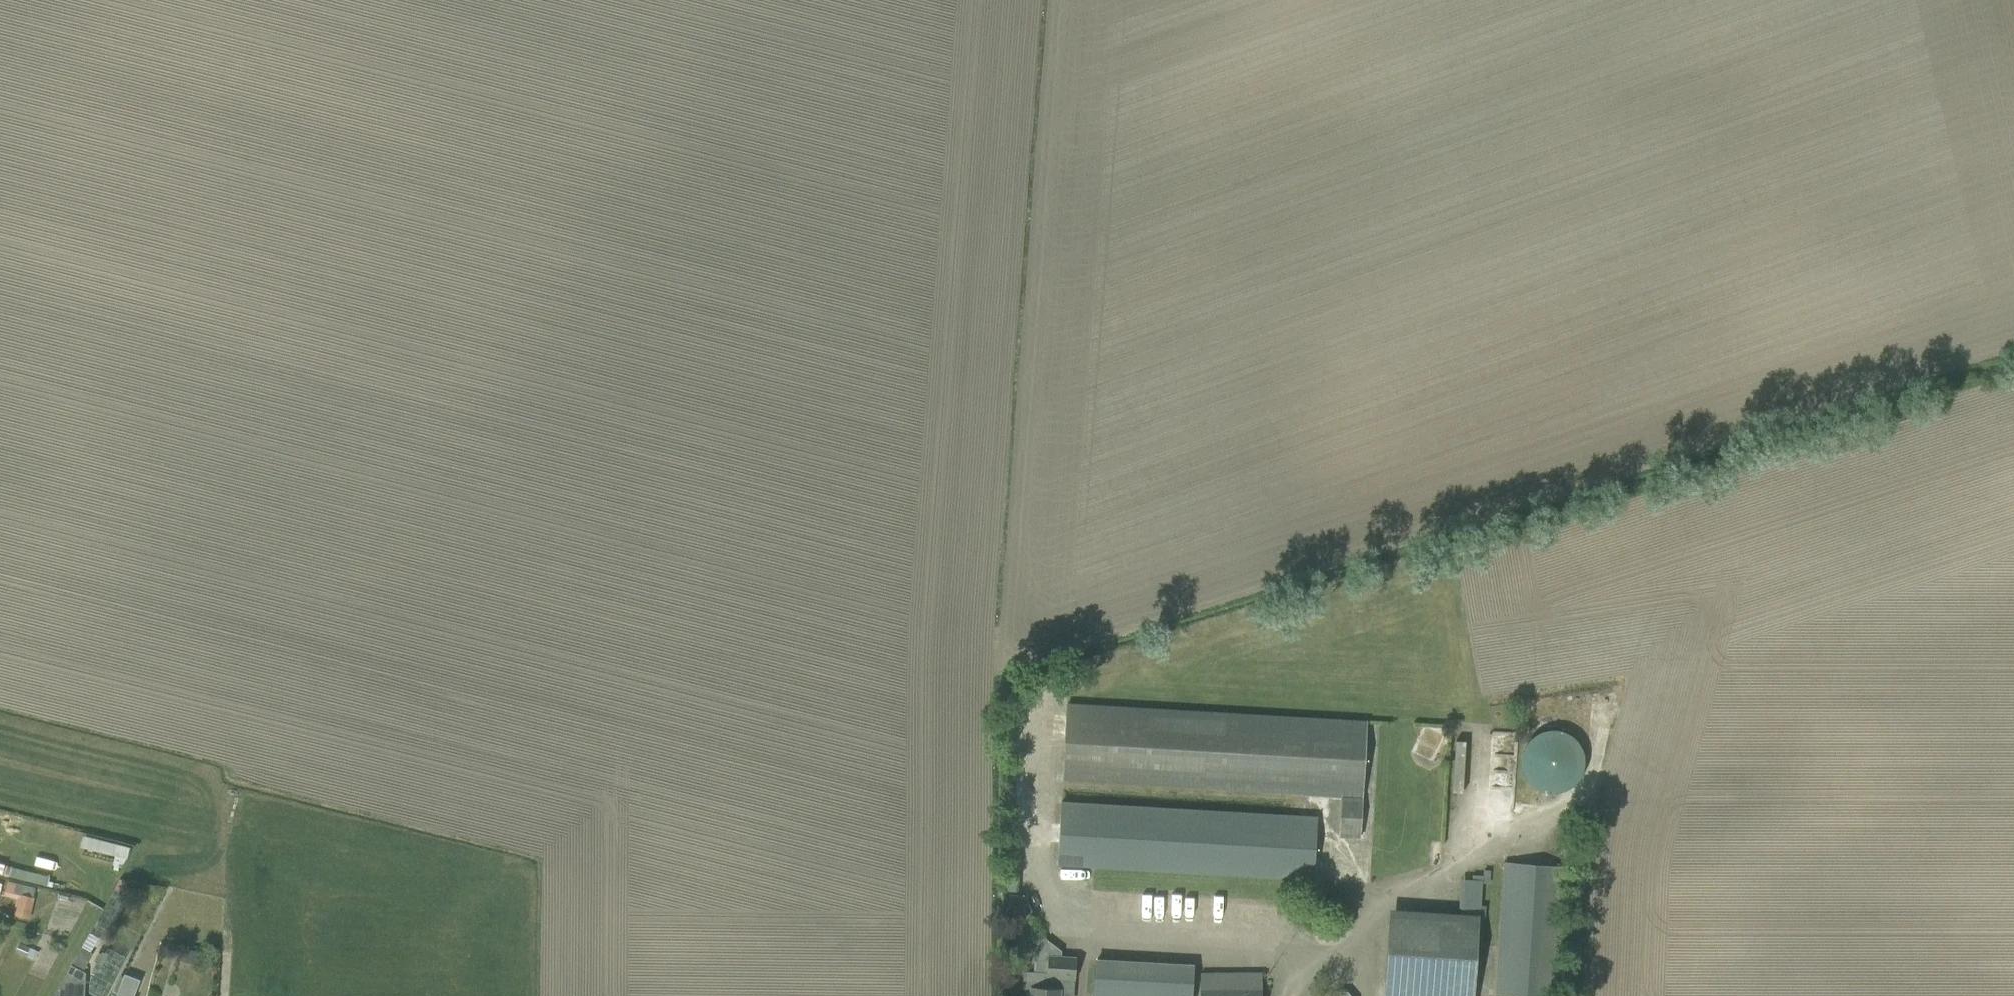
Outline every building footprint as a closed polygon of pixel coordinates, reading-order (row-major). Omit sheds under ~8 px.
[(1338,837),(1360,839),(1366,722),(1067,705),(1062,781),(1341,797),(1338,837)] [(1423,726),(1417,740),(1436,749),(1443,736),(1423,726)] [(1523,785),(1575,790),(1580,736),(1528,731),(1523,785)] [(1057,867),(1314,882),(1318,818),(1060,803),(1057,867)] [(1497,976),(1496,995),(1498,995),(1556,995),(1566,867),(1506,863),(1497,976)] [(1463,880),(1460,927),(1478,928),(1481,881),(1463,880)] [(31,914),(31,887),(12,886),(11,914),(31,914)] [(1478,928),(1460,927),(1388,922),(1383,995),(1474,995),(1478,928)] [(81,947),(72,963),(82,969),(91,953),(81,947)] [(185,949),(184,961),(200,963),(201,951),(185,949)] [(1030,995),(1060,995),(1060,988),(1059,988),(1060,978),(1075,979),(1076,957),(1048,956),(1047,972),(1022,971),(1021,990),(1030,990),(1030,995)] [(1192,965),(1096,959),(1094,995),(1191,995),(1192,965)] [(1200,995),(1261,995),(1261,972),(1200,972),(1200,995)] [(136,983),(122,977),(115,995),(131,995),(136,983)]
